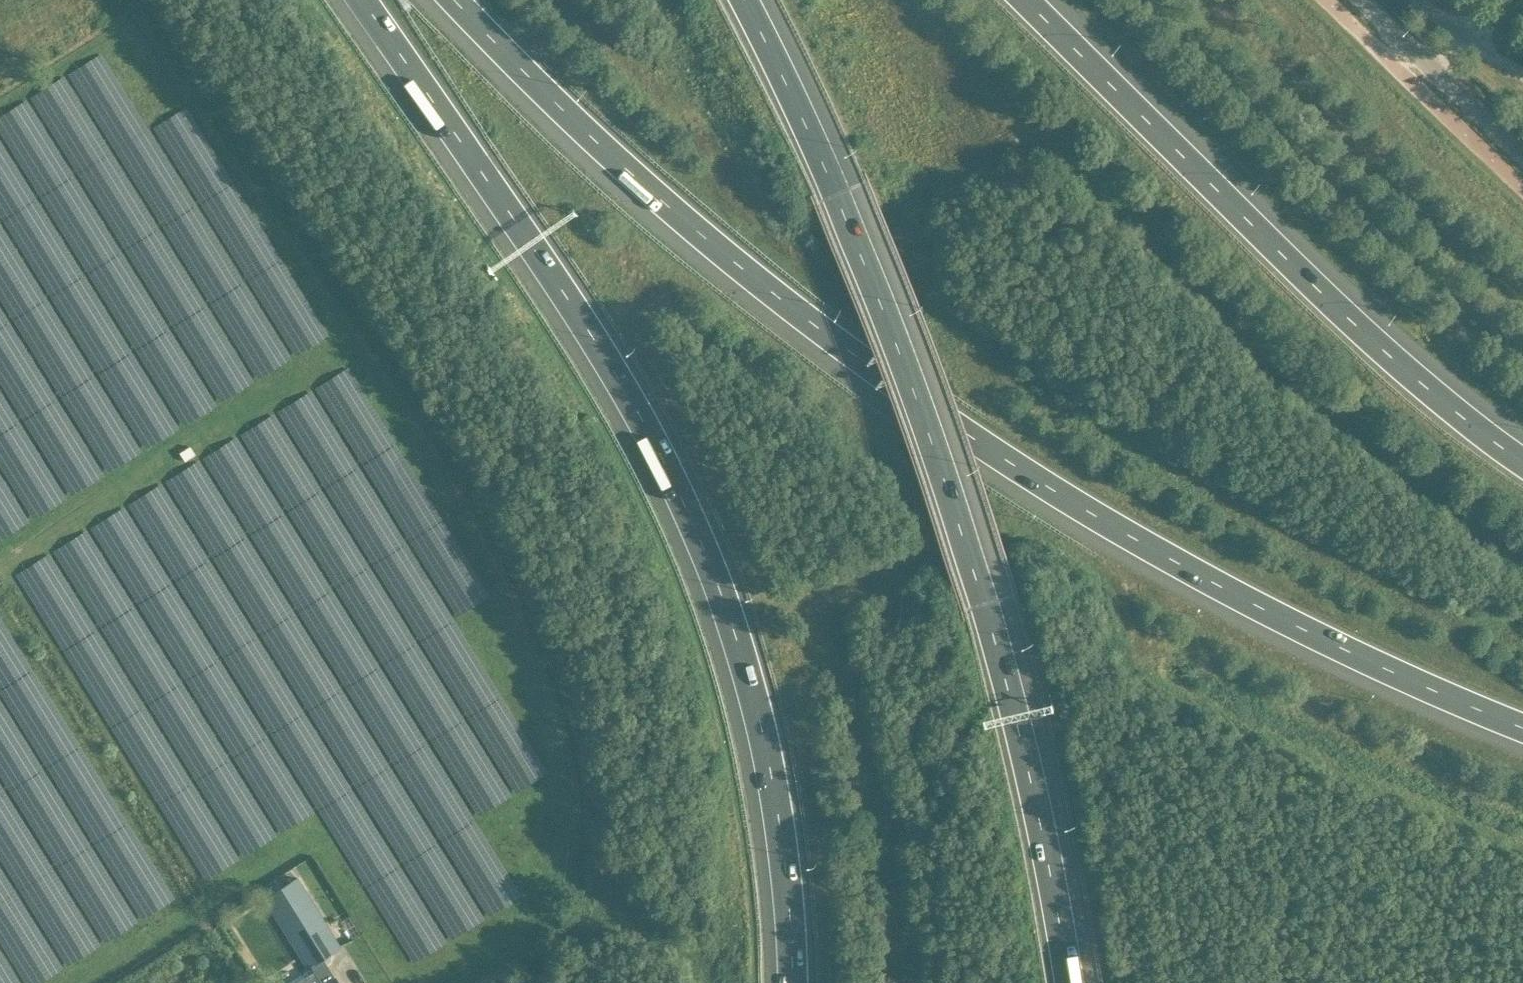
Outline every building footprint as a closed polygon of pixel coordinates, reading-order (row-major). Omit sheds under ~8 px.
[(0,117),(0,144),(9,145),(11,149),(27,151),(40,144),(43,149),(55,146),(53,147),(56,154),(66,148),(80,150),(93,143),(105,144),(97,129),(107,127),(109,133),(117,129),(125,142),(137,143),(138,135),(149,129),(111,58),(0,117)] [(156,126),(167,145),(200,125),(188,106),(156,126)] [(332,391),(339,402),(364,388),(352,366),(318,385),(324,396),(332,391)] [(210,495),(210,479),(229,479),(229,487),(244,487),(255,487),(258,493),(262,491),(281,490),(287,501),(302,501),(309,514),(319,514),(326,526),(325,408),(317,393),(128,497),(143,525),(161,524),(161,515),(172,508),(172,503),(194,502),(207,495),(210,495)] [(190,444),(179,451),(185,461),(196,453),(190,444)] [(129,507),(18,570),(33,596),(122,546),(116,536),(138,524),(129,507)] [(10,640),(9,628),(0,612),(0,641),(10,640)] [(326,955),(339,947),(296,878),(266,897),(308,966),(312,964),(326,955)] [(339,976),(326,955),(312,964),(324,982),(343,982),(339,976)]
